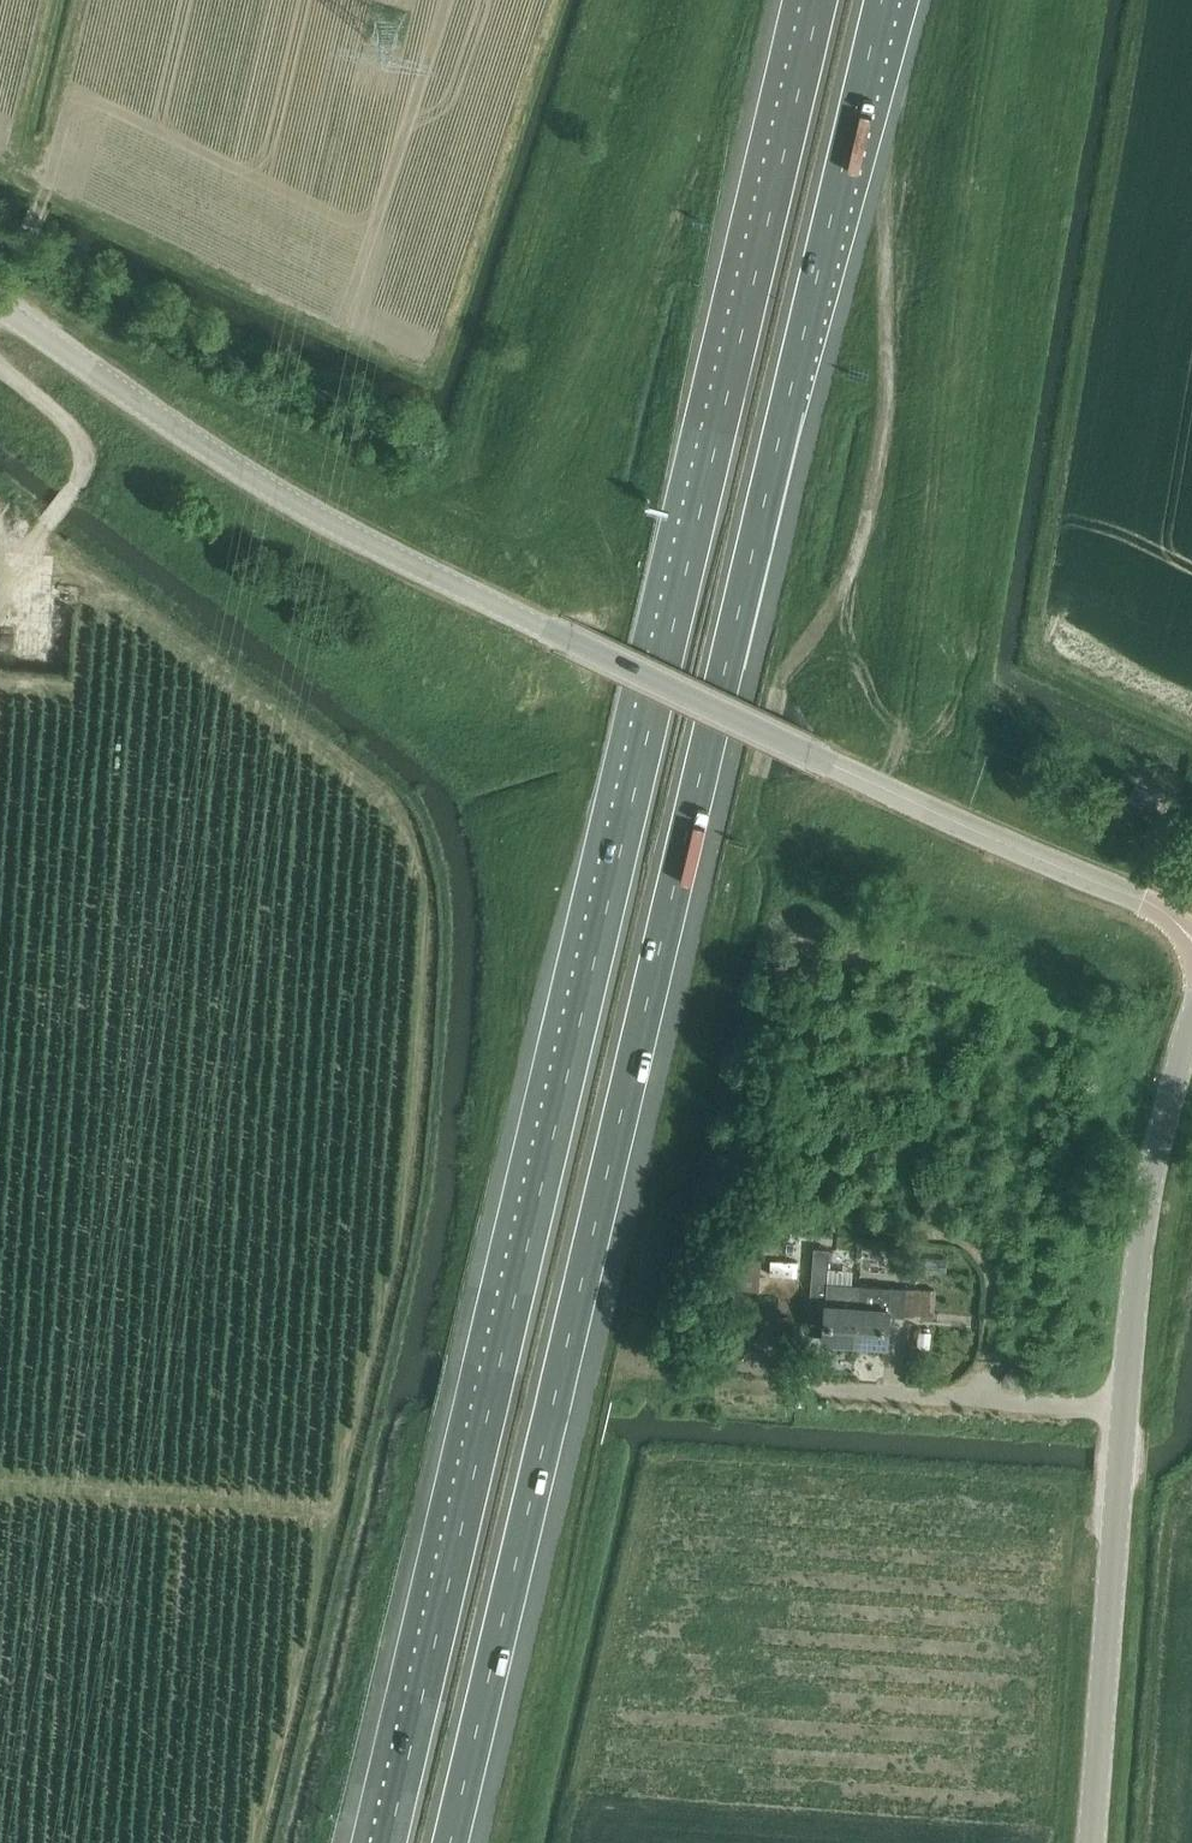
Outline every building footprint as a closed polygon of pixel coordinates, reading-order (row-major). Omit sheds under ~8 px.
[(1136,784),(1130,797),(1130,798),(1153,809),(1159,795),(1136,784)] [(753,1233),(751,1250),(769,1251),(770,1235),(753,1233)] [(812,1282),(811,1292),(807,1339),(854,1342),(857,1306),(858,1306),(859,1285),(852,1285),(853,1270),(828,1268),(830,1249),(814,1248),(812,1282)] [(743,1259),(741,1289),(760,1290),(761,1260),(743,1259)] [(771,1262),(771,1276),(797,1277),(798,1263),(771,1262)] [(857,1306),(854,1342),(888,1345),(890,1316),(934,1319),(936,1290),(892,1286),(859,1284),(859,1285),(858,1306),(857,1306)] [(919,1332),(918,1347),(930,1348),(931,1333),(919,1332)]
